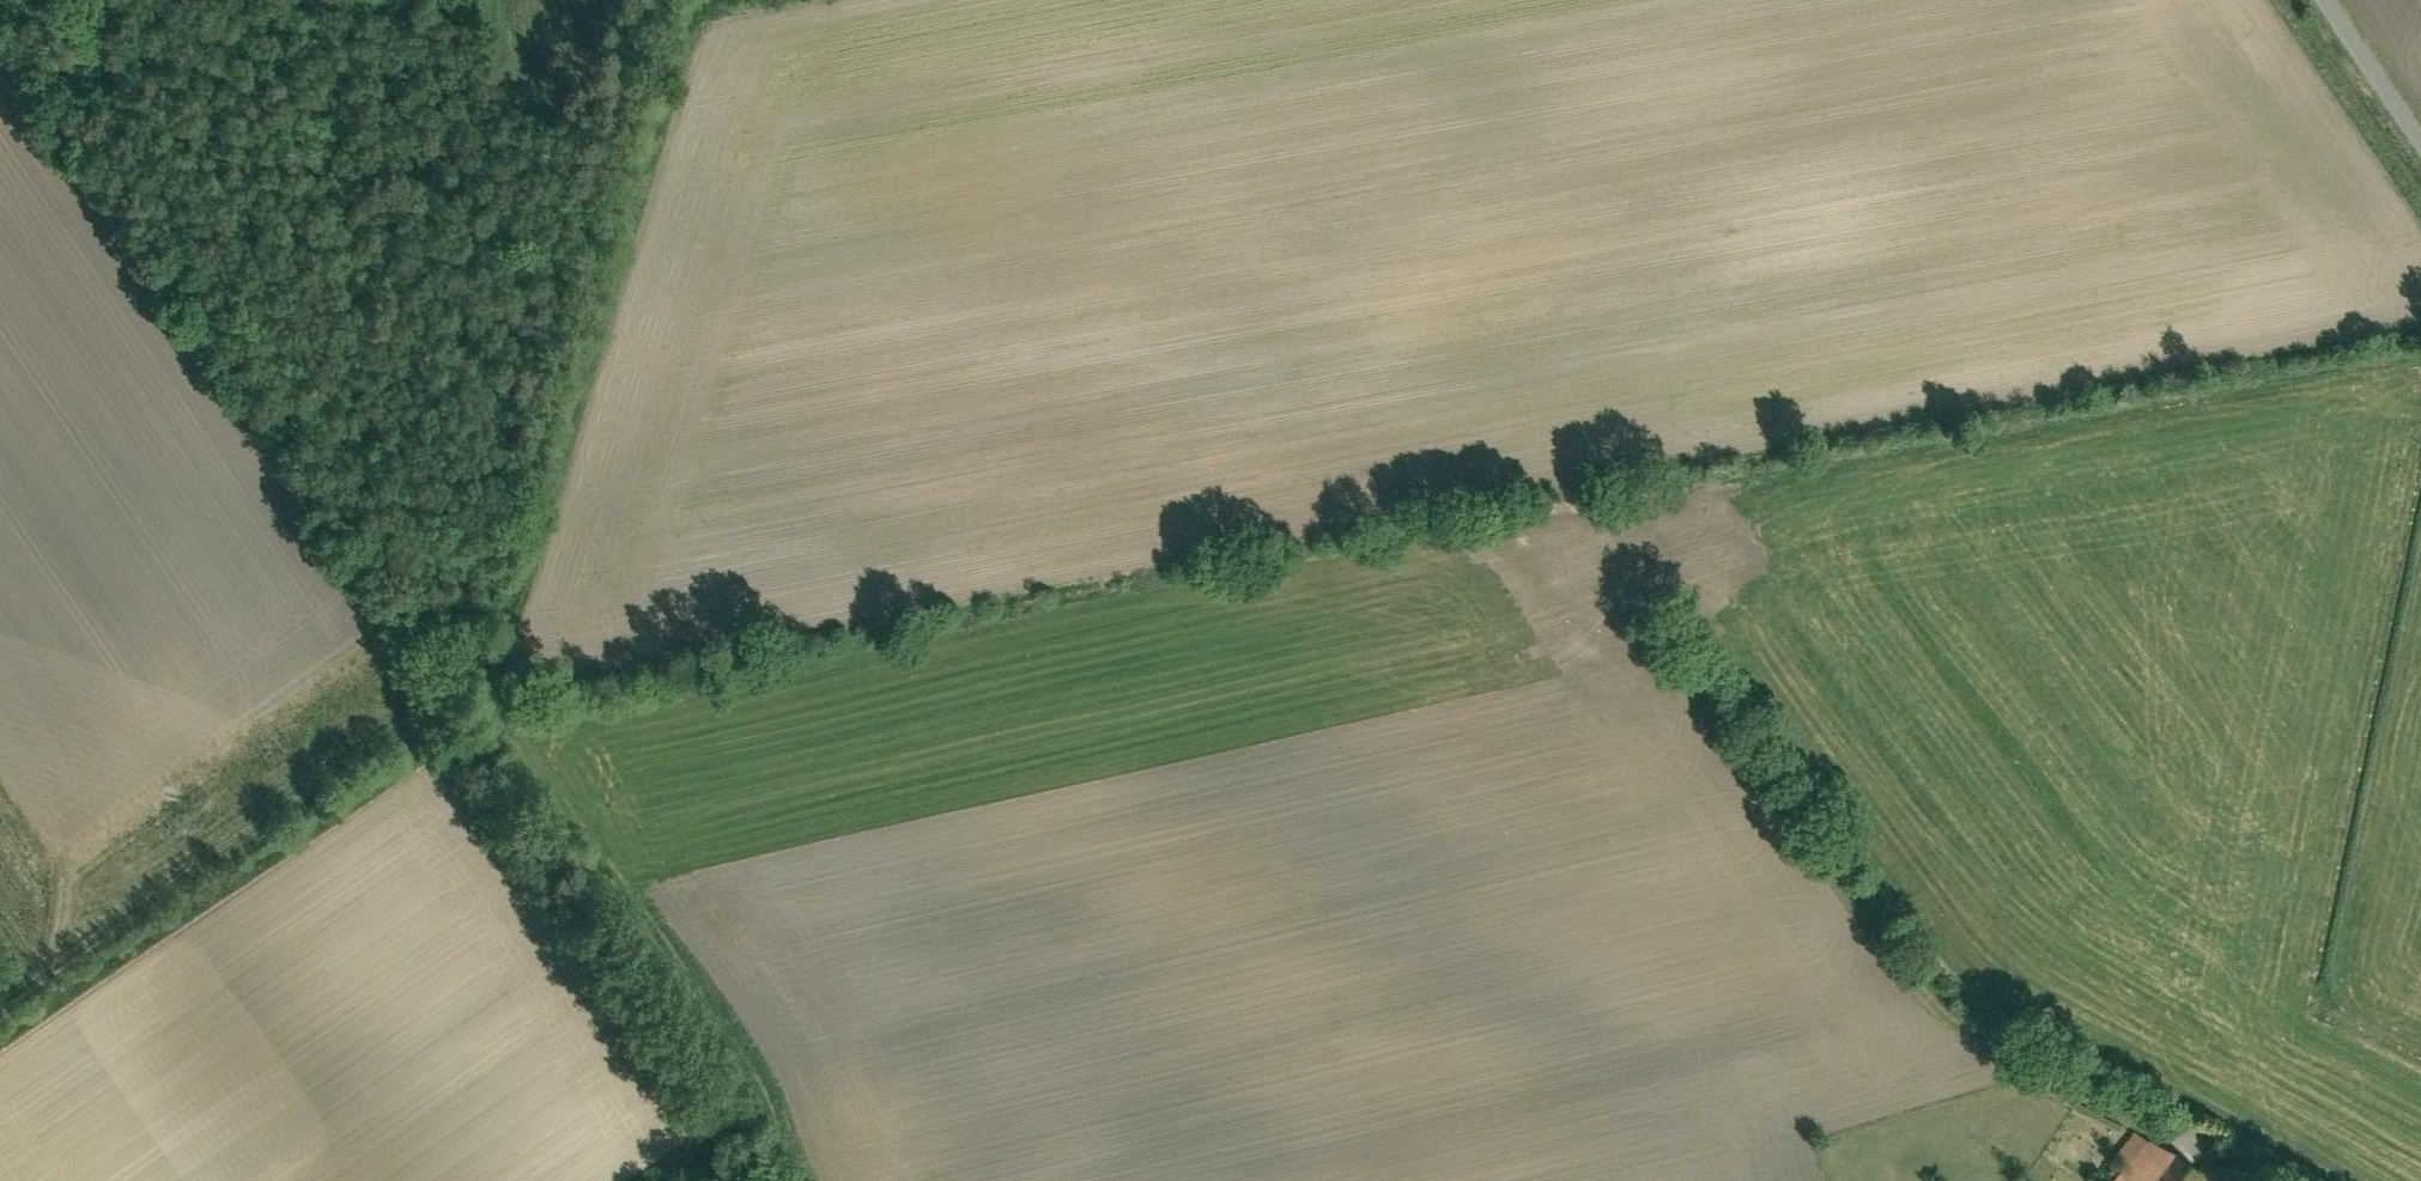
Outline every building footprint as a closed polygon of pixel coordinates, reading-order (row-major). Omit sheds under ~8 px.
[(2203,1169),(2140,1123),(2120,1149),(2132,1158),(2116,1179),(2119,1180),(2194,1180),(2203,1169)]
